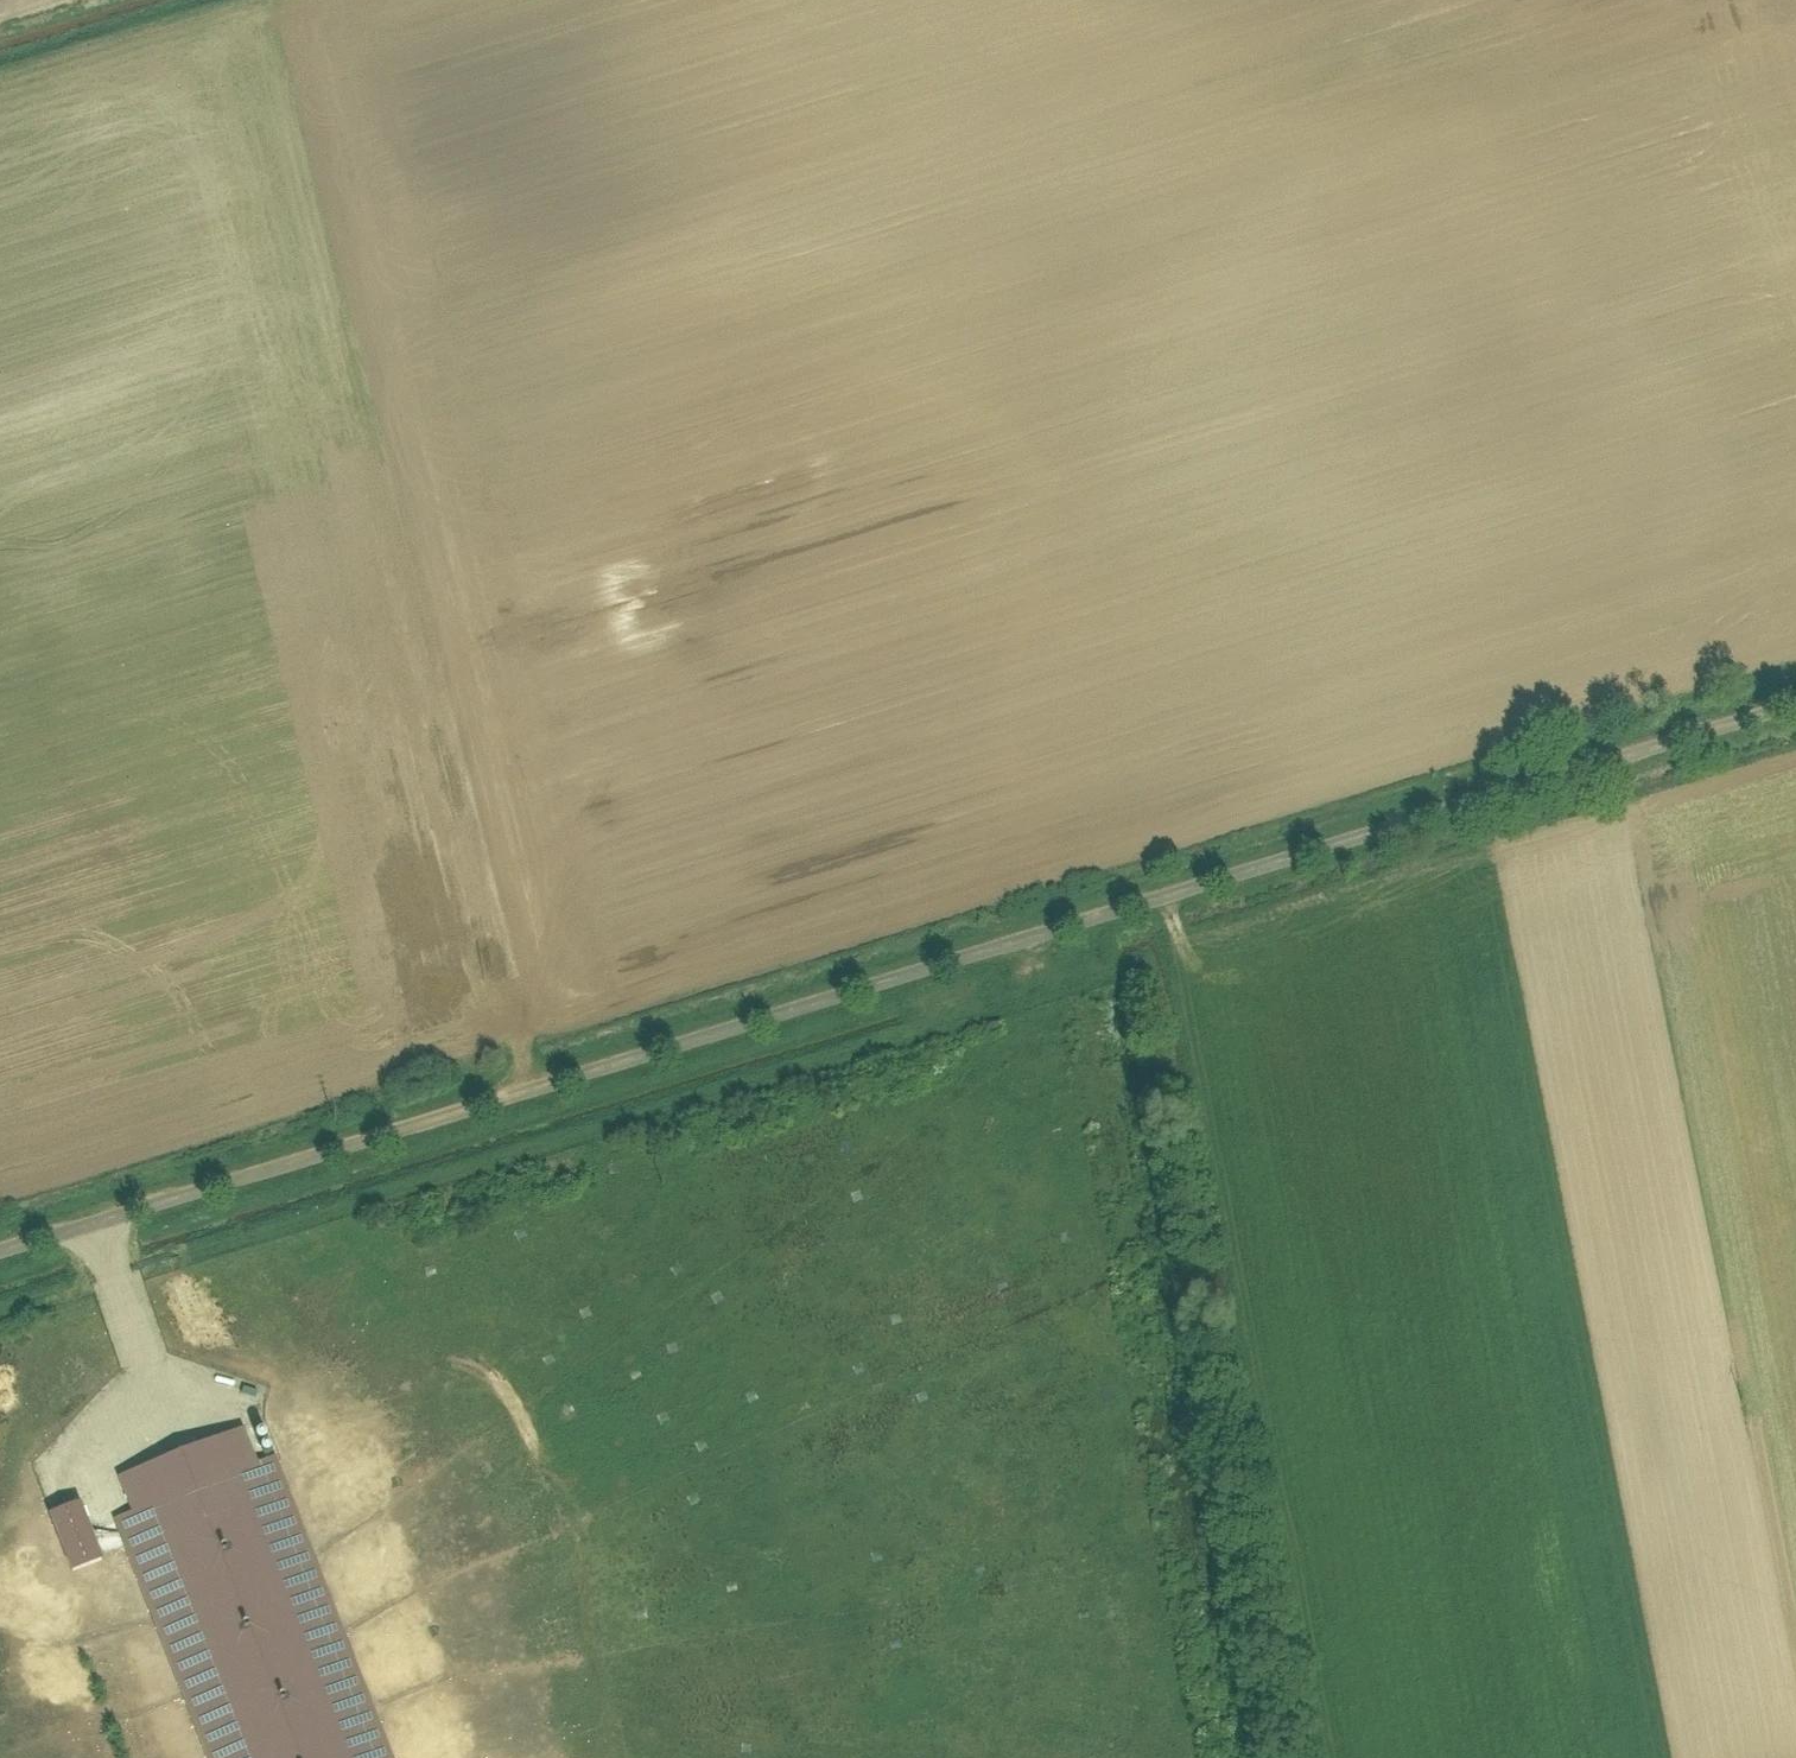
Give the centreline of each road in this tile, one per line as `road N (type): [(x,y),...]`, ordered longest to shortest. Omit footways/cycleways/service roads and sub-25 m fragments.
road 1 (unclassified): [(0,1253),(1795,708)]

